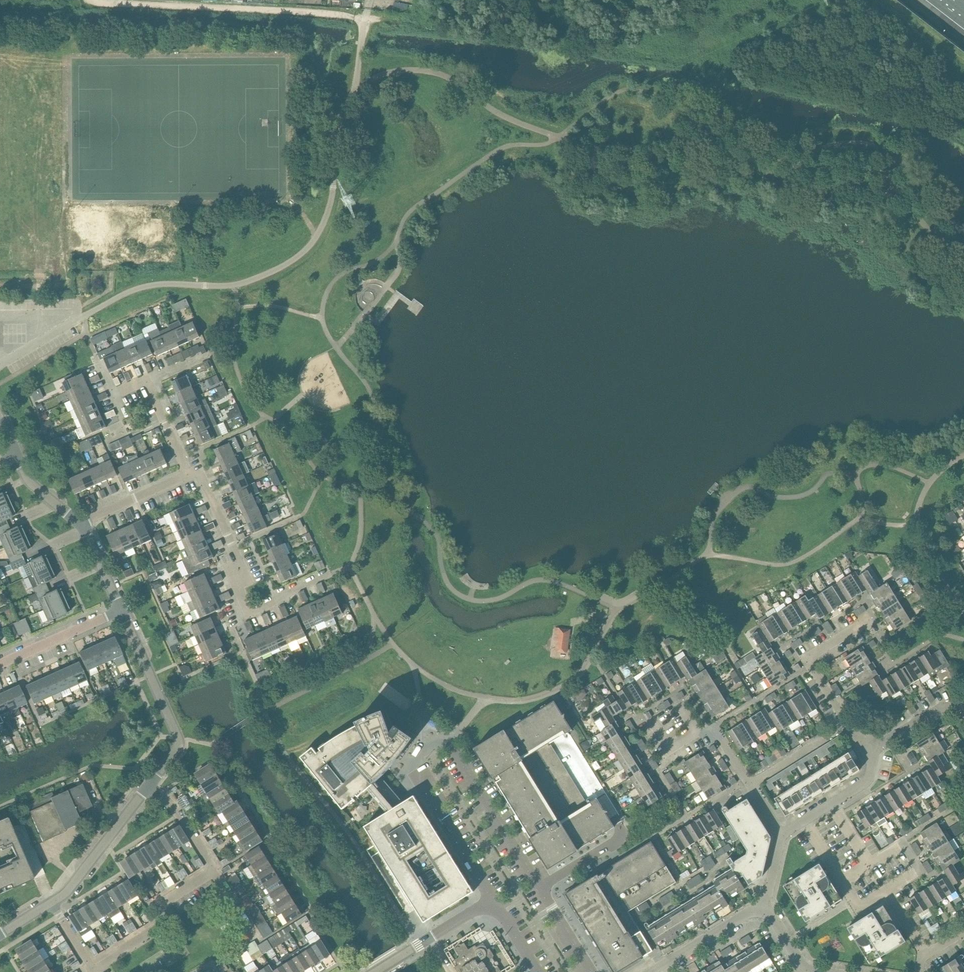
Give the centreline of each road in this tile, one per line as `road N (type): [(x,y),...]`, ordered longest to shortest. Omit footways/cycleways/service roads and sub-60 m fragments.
road 1 (residential): [(0,365),(134,290),(235,285),(304,252),(325,221),(339,119),(357,89)]
road 2 (residential): [(494,899),(416,770),(429,743),(452,746),(540,888)]
road 3 (track): [(365,18),(0,1)]
road 4 (residential): [(322,577),(250,614),(229,539),(201,475),(189,475)]
road 5 (unclassified): [(120,610),(178,738),(149,784)]
road 6 (residential): [(867,749),(808,667),(869,623)]
road 7 (residential): [(91,969),(164,924),(167,901),(213,873)]
road 8 (unclassified): [(149,784),(53,903)]
road 9 (residential): [(782,835),(711,730),(700,735)]
road 10 (residential): [(0,664),(120,610)]
road 11 (residential): [(764,911),(748,912),(652,971)]

